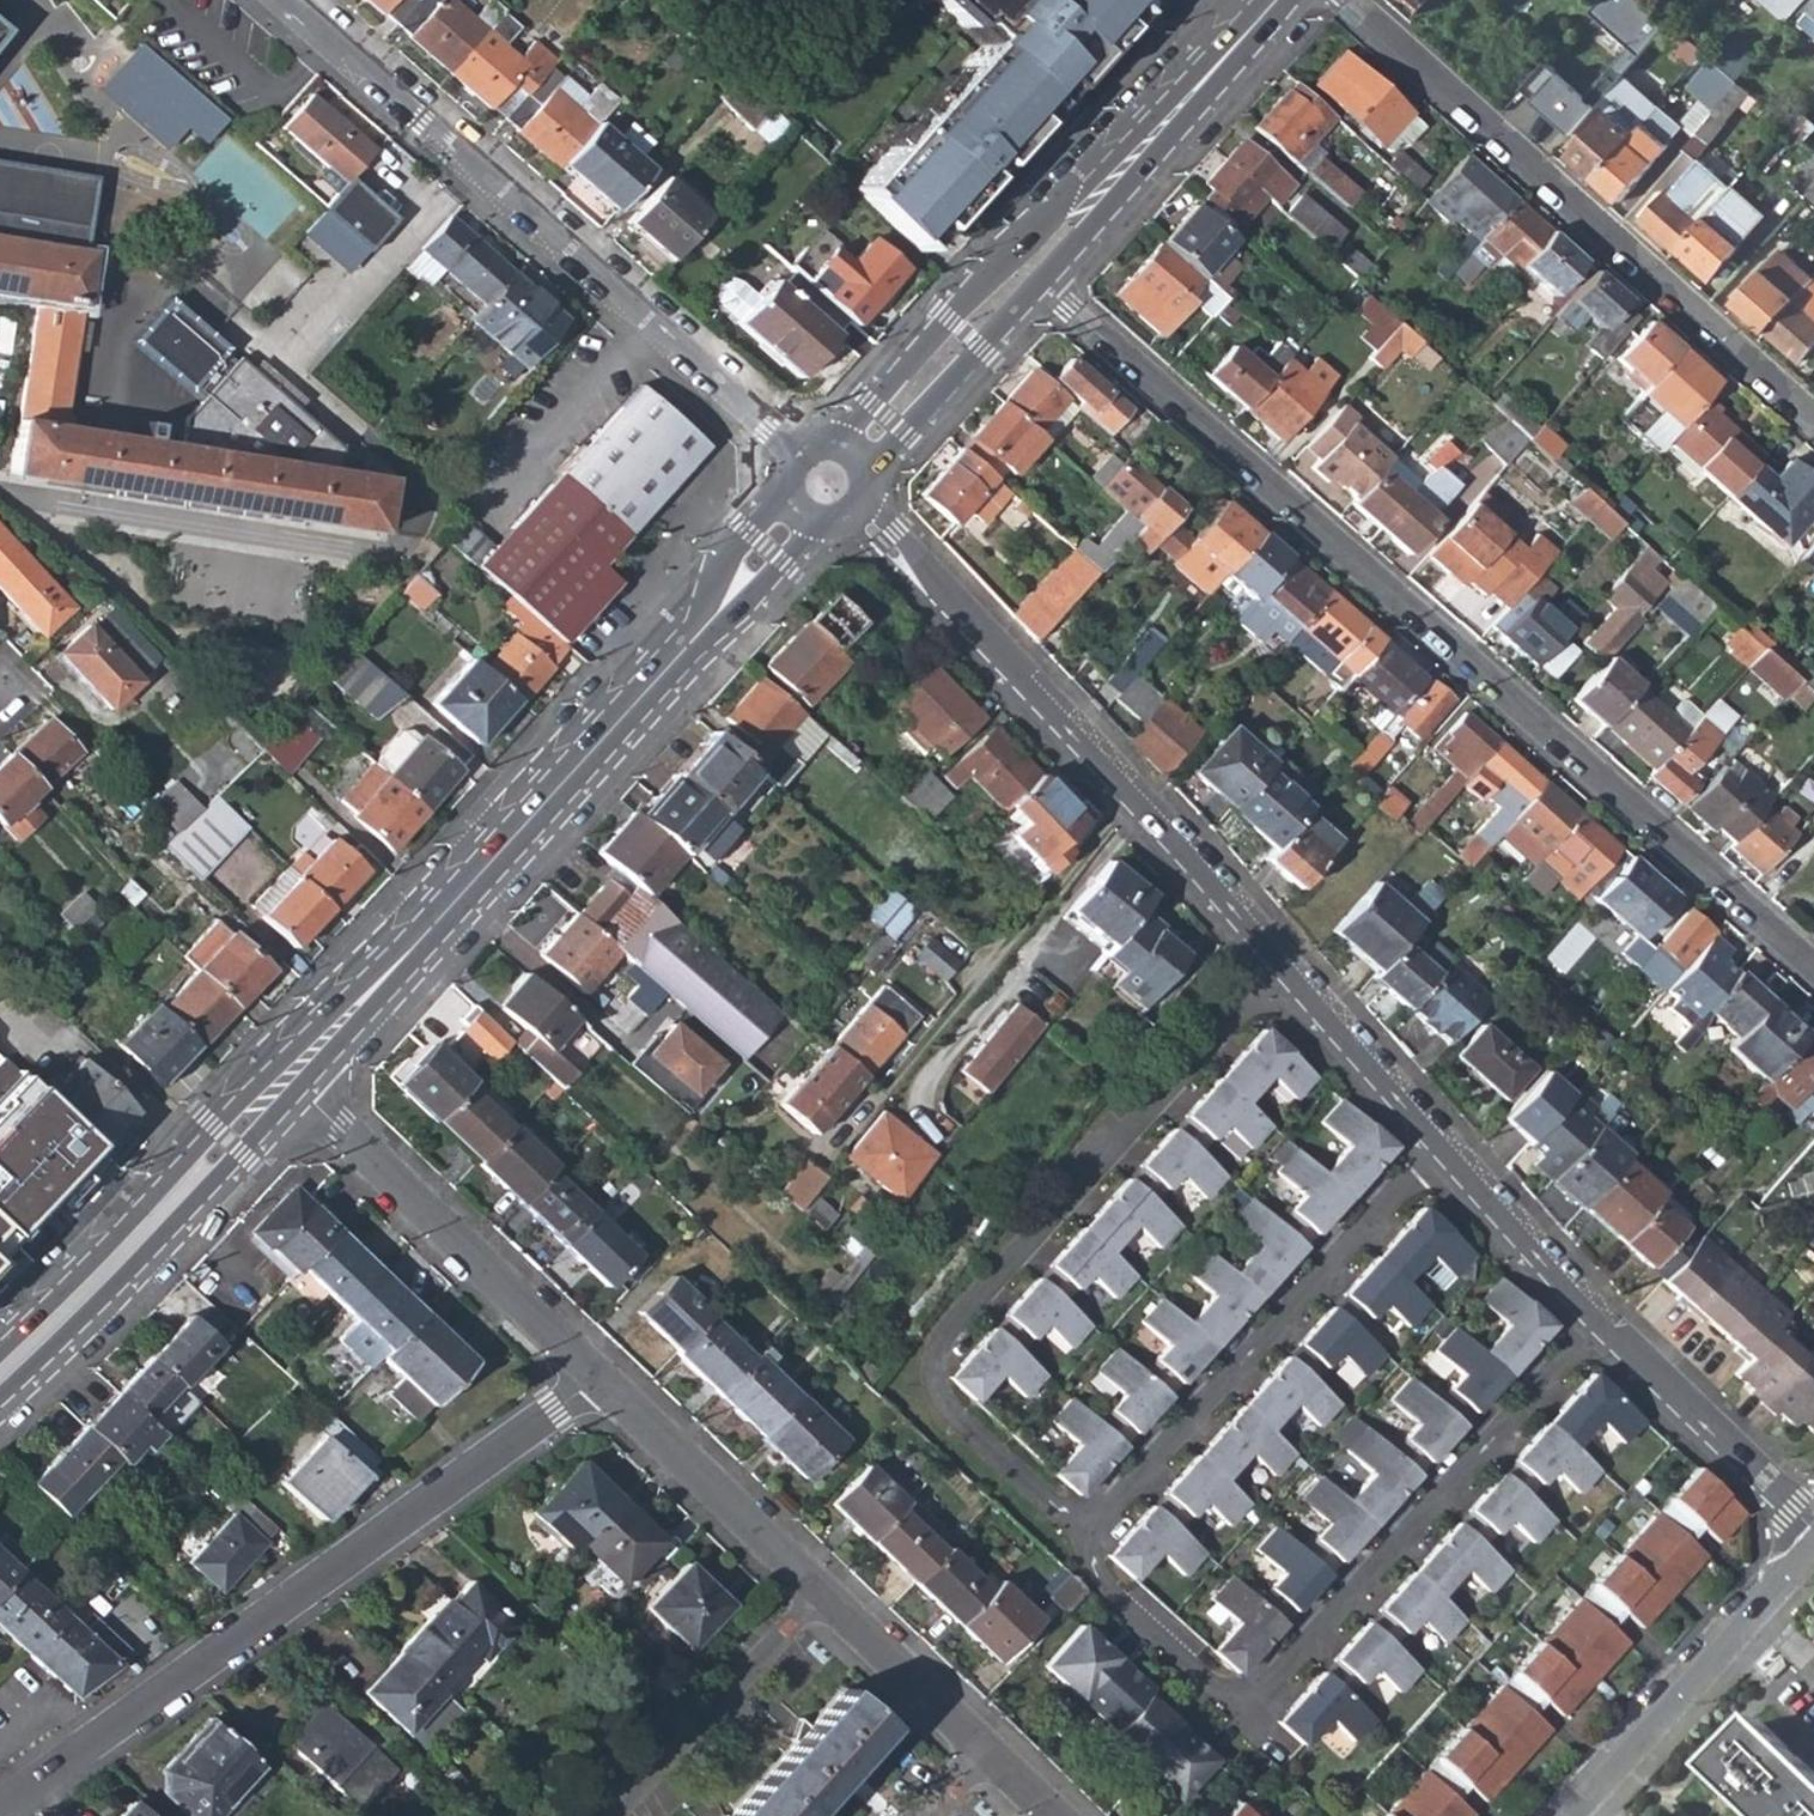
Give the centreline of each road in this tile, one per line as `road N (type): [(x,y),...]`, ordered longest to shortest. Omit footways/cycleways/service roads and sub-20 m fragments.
road 1 (residential): [(1813,969),(1068,307),(1029,264)]
road 2 (secondary): [(289,1076),(802,512)]
road 3 (residential): [(1277,979),(943,1337),(934,1368),(940,1408),(1086,1542)]
road 4 (residential): [(1595,1334),(1240,1713),(1103,1591),(1086,1542)]
road 5 (residential): [(0,1805),(600,1383)]
road 6 (residential): [(794,461),(287,0)]
road 7 (residential): [(1277,979),(1080,742),(857,511)]
road 8 (residential): [(1055,1815),(600,1383)]
road 9 (residential): [(1348,0),(1813,421)]
road 10 (residential): [(1435,1158),(1086,1542)]
road 11 (residential): [(600,1383),(289,1076)]
road 12 (secondary): [(0,1376),(289,1076)]
road 13 (secondary): [(1029,264),(1276,0)]
road 14 (residential): [(1813,1532),(1595,1334)]
road 15 (secondary): [(857,453),(1029,264)]
road 16 (residential): [(1591,1799),(1759,1613)]
road 17 (residential): [(1435,1158),(1277,979)]
road 18 (residential): [(1595,1334),(1435,1158)]

